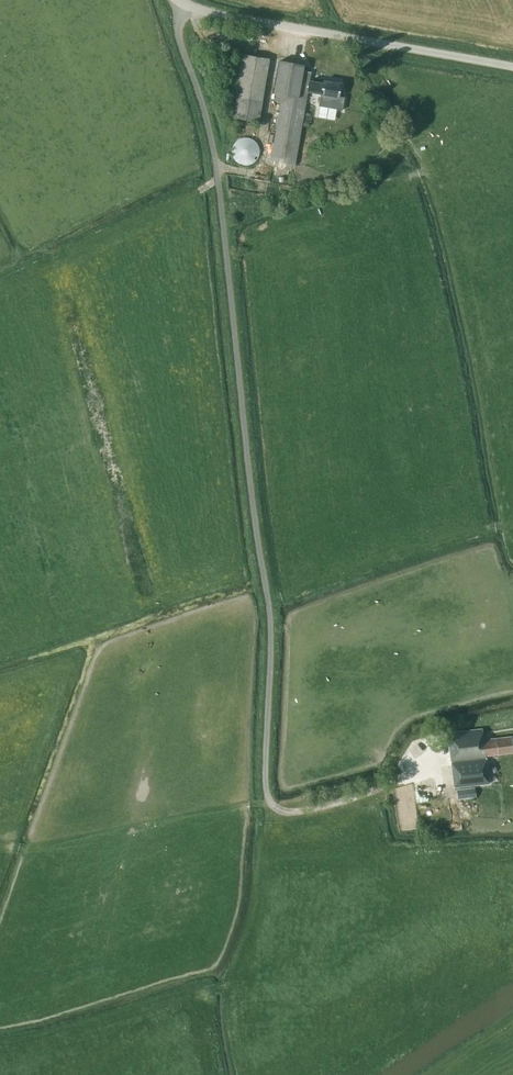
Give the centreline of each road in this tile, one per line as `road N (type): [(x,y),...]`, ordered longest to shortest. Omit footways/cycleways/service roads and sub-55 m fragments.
road 1 (unclassified): [(174,0),(195,11),(512,67)]

